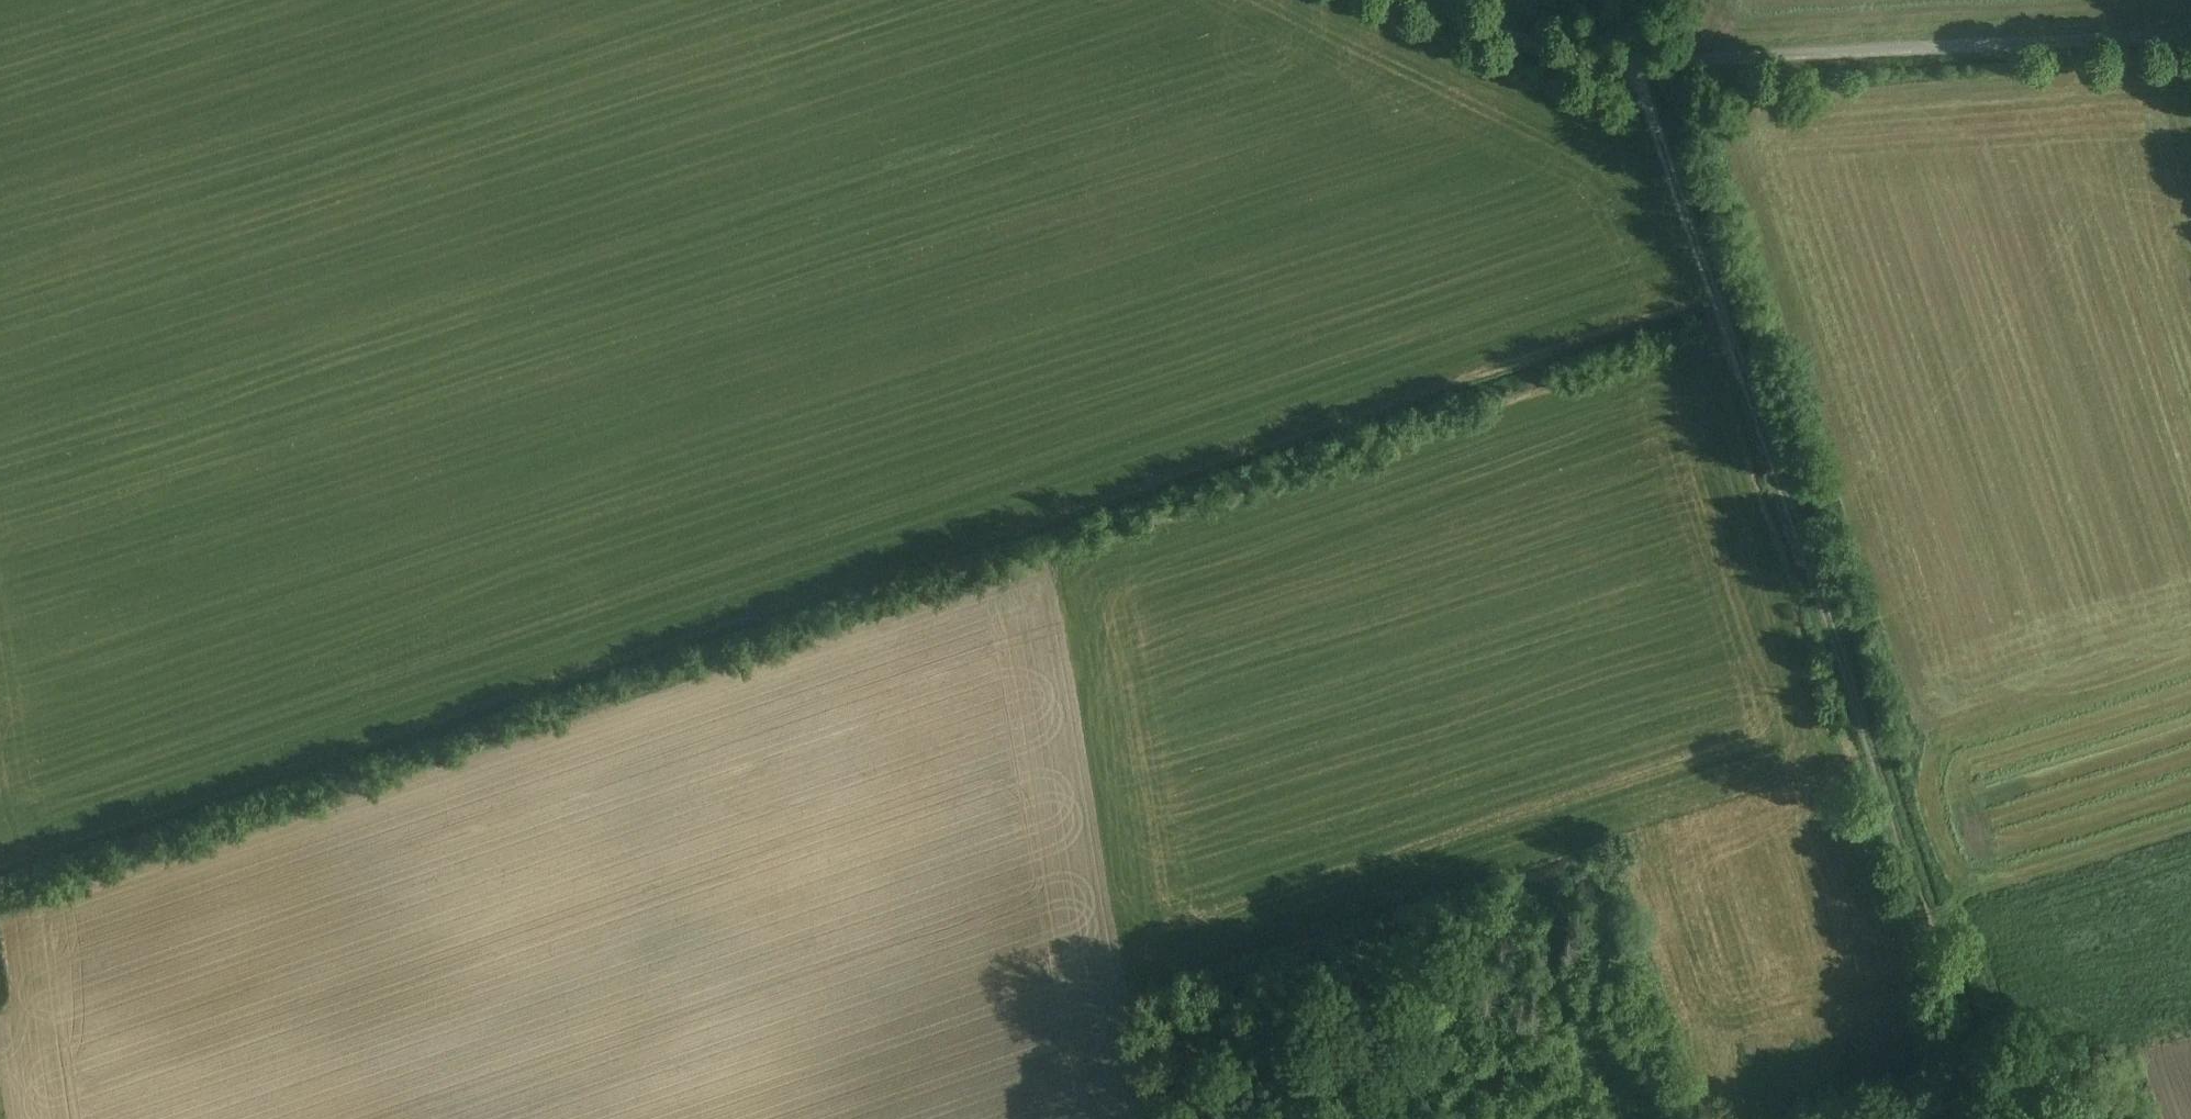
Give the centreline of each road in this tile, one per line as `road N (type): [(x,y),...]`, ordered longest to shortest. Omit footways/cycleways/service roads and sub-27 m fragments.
road 1 (track): [(1628,72),(1638,124),(1700,272),(1964,1074),(1953,1097),(1889,1118)]
road 2 (unclassified): [(2190,39),(1628,72),(1525,44),(1437,0)]

